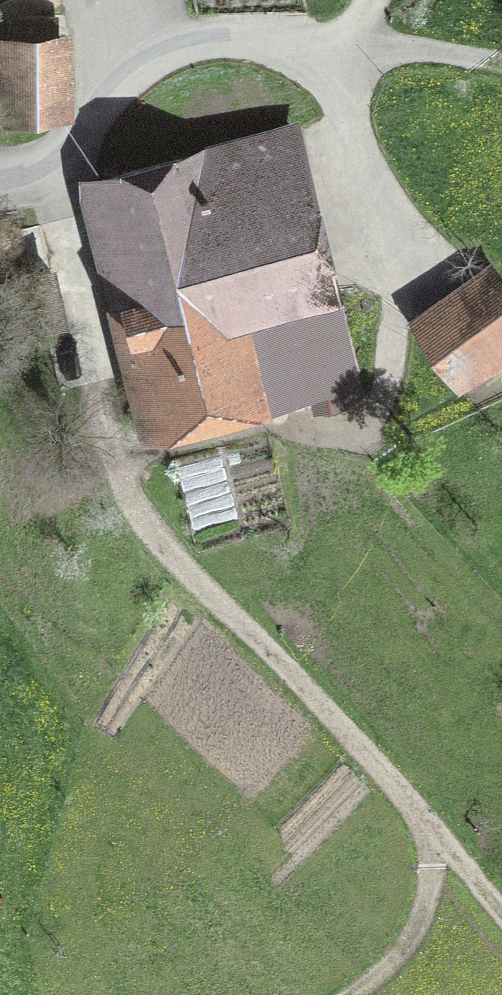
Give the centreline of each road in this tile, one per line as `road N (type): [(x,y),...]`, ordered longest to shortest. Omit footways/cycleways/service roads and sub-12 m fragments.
road 1 (track): [(501,911),(397,780),(154,533),(126,489),(104,431),(53,207),(22,163),(0,162)]
road 2 (track): [(501,64),(338,45),(188,41),(146,54),(119,74),(74,136),(22,163)]
road 3 (track): [(376,994),(411,959),(434,904),(446,835)]

